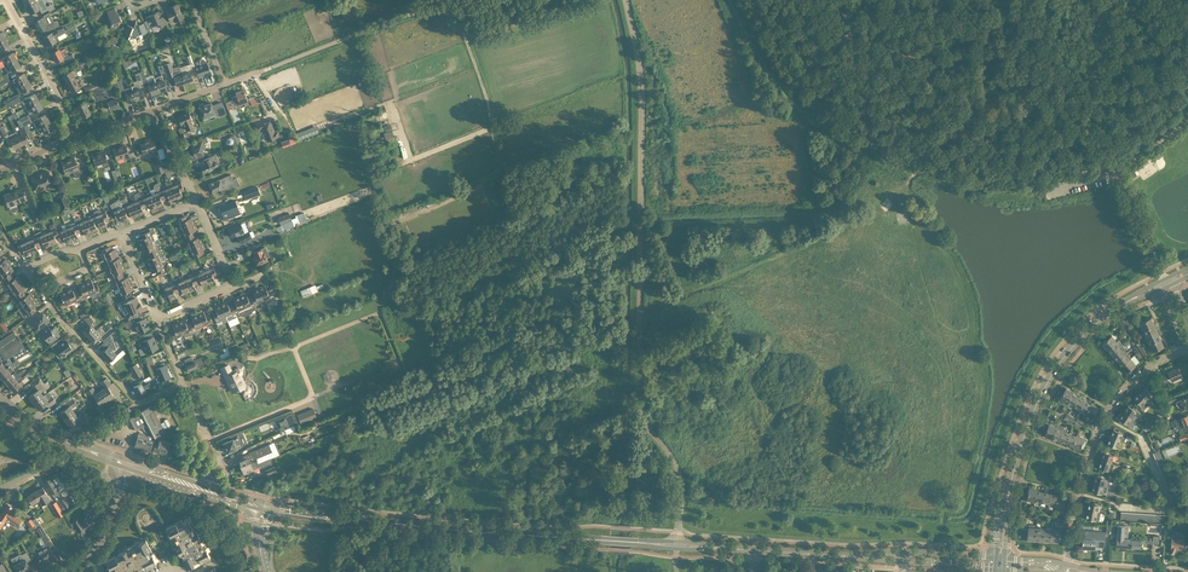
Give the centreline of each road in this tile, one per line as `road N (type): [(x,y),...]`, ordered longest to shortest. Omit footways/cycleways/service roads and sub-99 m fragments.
road 1 (unclassified): [(678,542),(679,474),(642,415),(642,91),(626,0)]
road 2 (tertiary): [(647,543),(451,531),(264,506)]
road 3 (unclassified): [(1068,565),(1079,492),(1105,419),(1143,370),(1187,348)]
road 4 (secondary): [(1004,507),(1024,434),(1052,372),(1086,331),(1132,299)]
road 5 (track): [(520,169),(498,142),(487,85),(455,16),(410,11)]
road 6 (unclassified): [(226,82),(405,14),(414,0)]
road 7 (unclassified): [(70,139),(65,113),(6,0)]
road 8 (tertiary): [(264,506),(129,466)]
road 9 (residential): [(0,487),(58,463),(87,497),(116,505)]
road 10 (unclassified): [(1165,280),(1117,168)]

